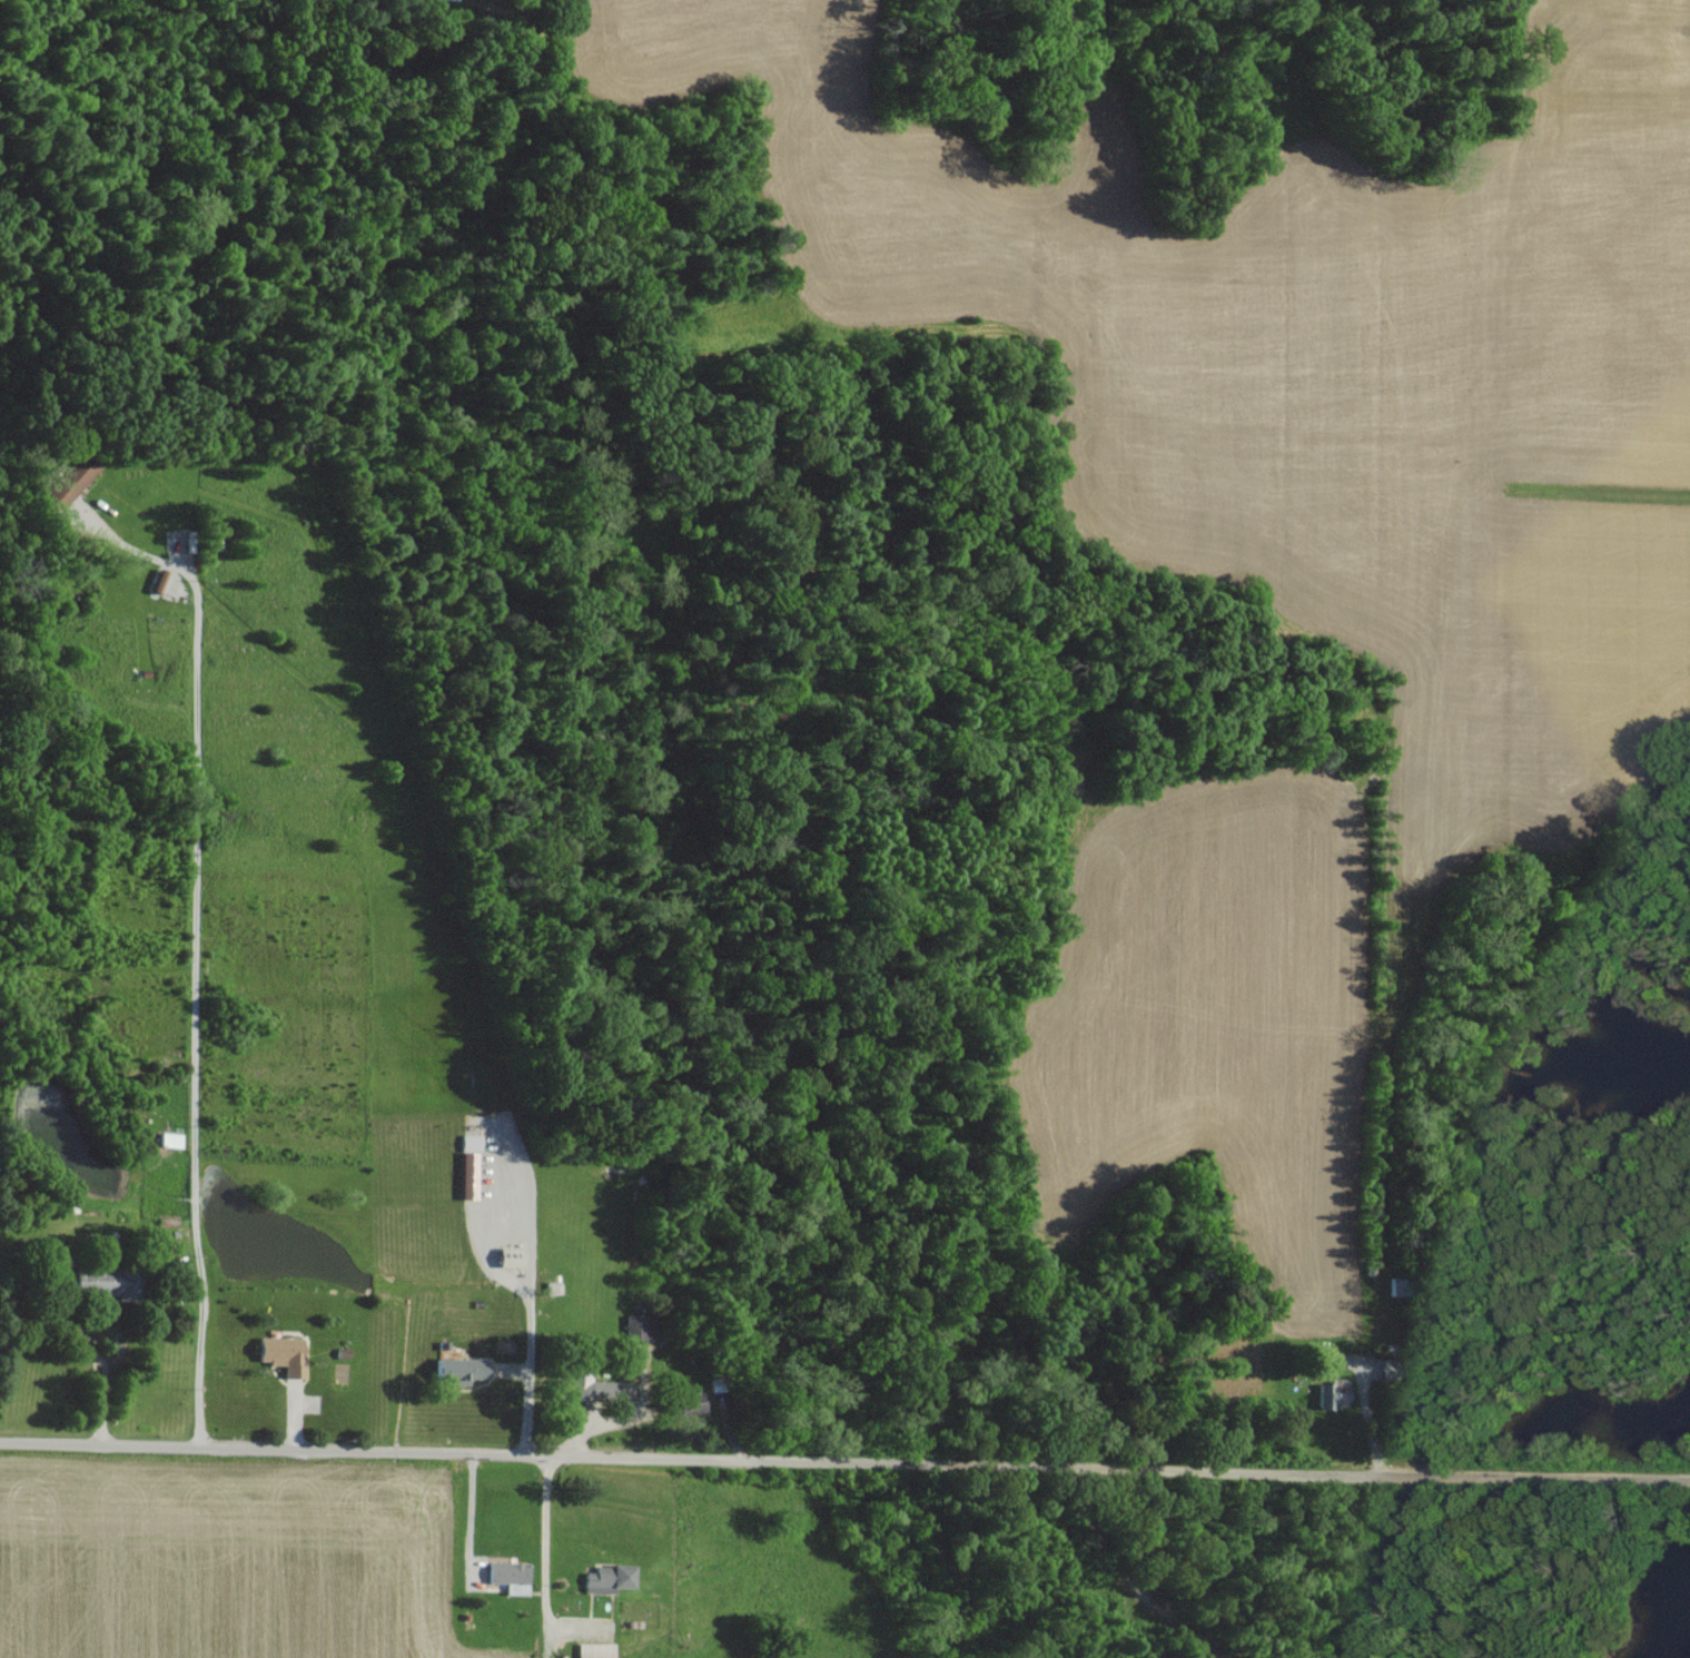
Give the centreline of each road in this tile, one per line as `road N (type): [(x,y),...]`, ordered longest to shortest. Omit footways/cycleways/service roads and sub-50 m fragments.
road 1 (residential): [(1689,1485),(1376,1486),(946,1464),(712,1477),(435,1452),(0,1442)]
road 2 (residential): [(200,1444),(202,1292),(190,1047),(201,593),(195,569),(135,546),(82,504)]
road 3 (track): [(546,1461),(545,1632),(590,1632)]

